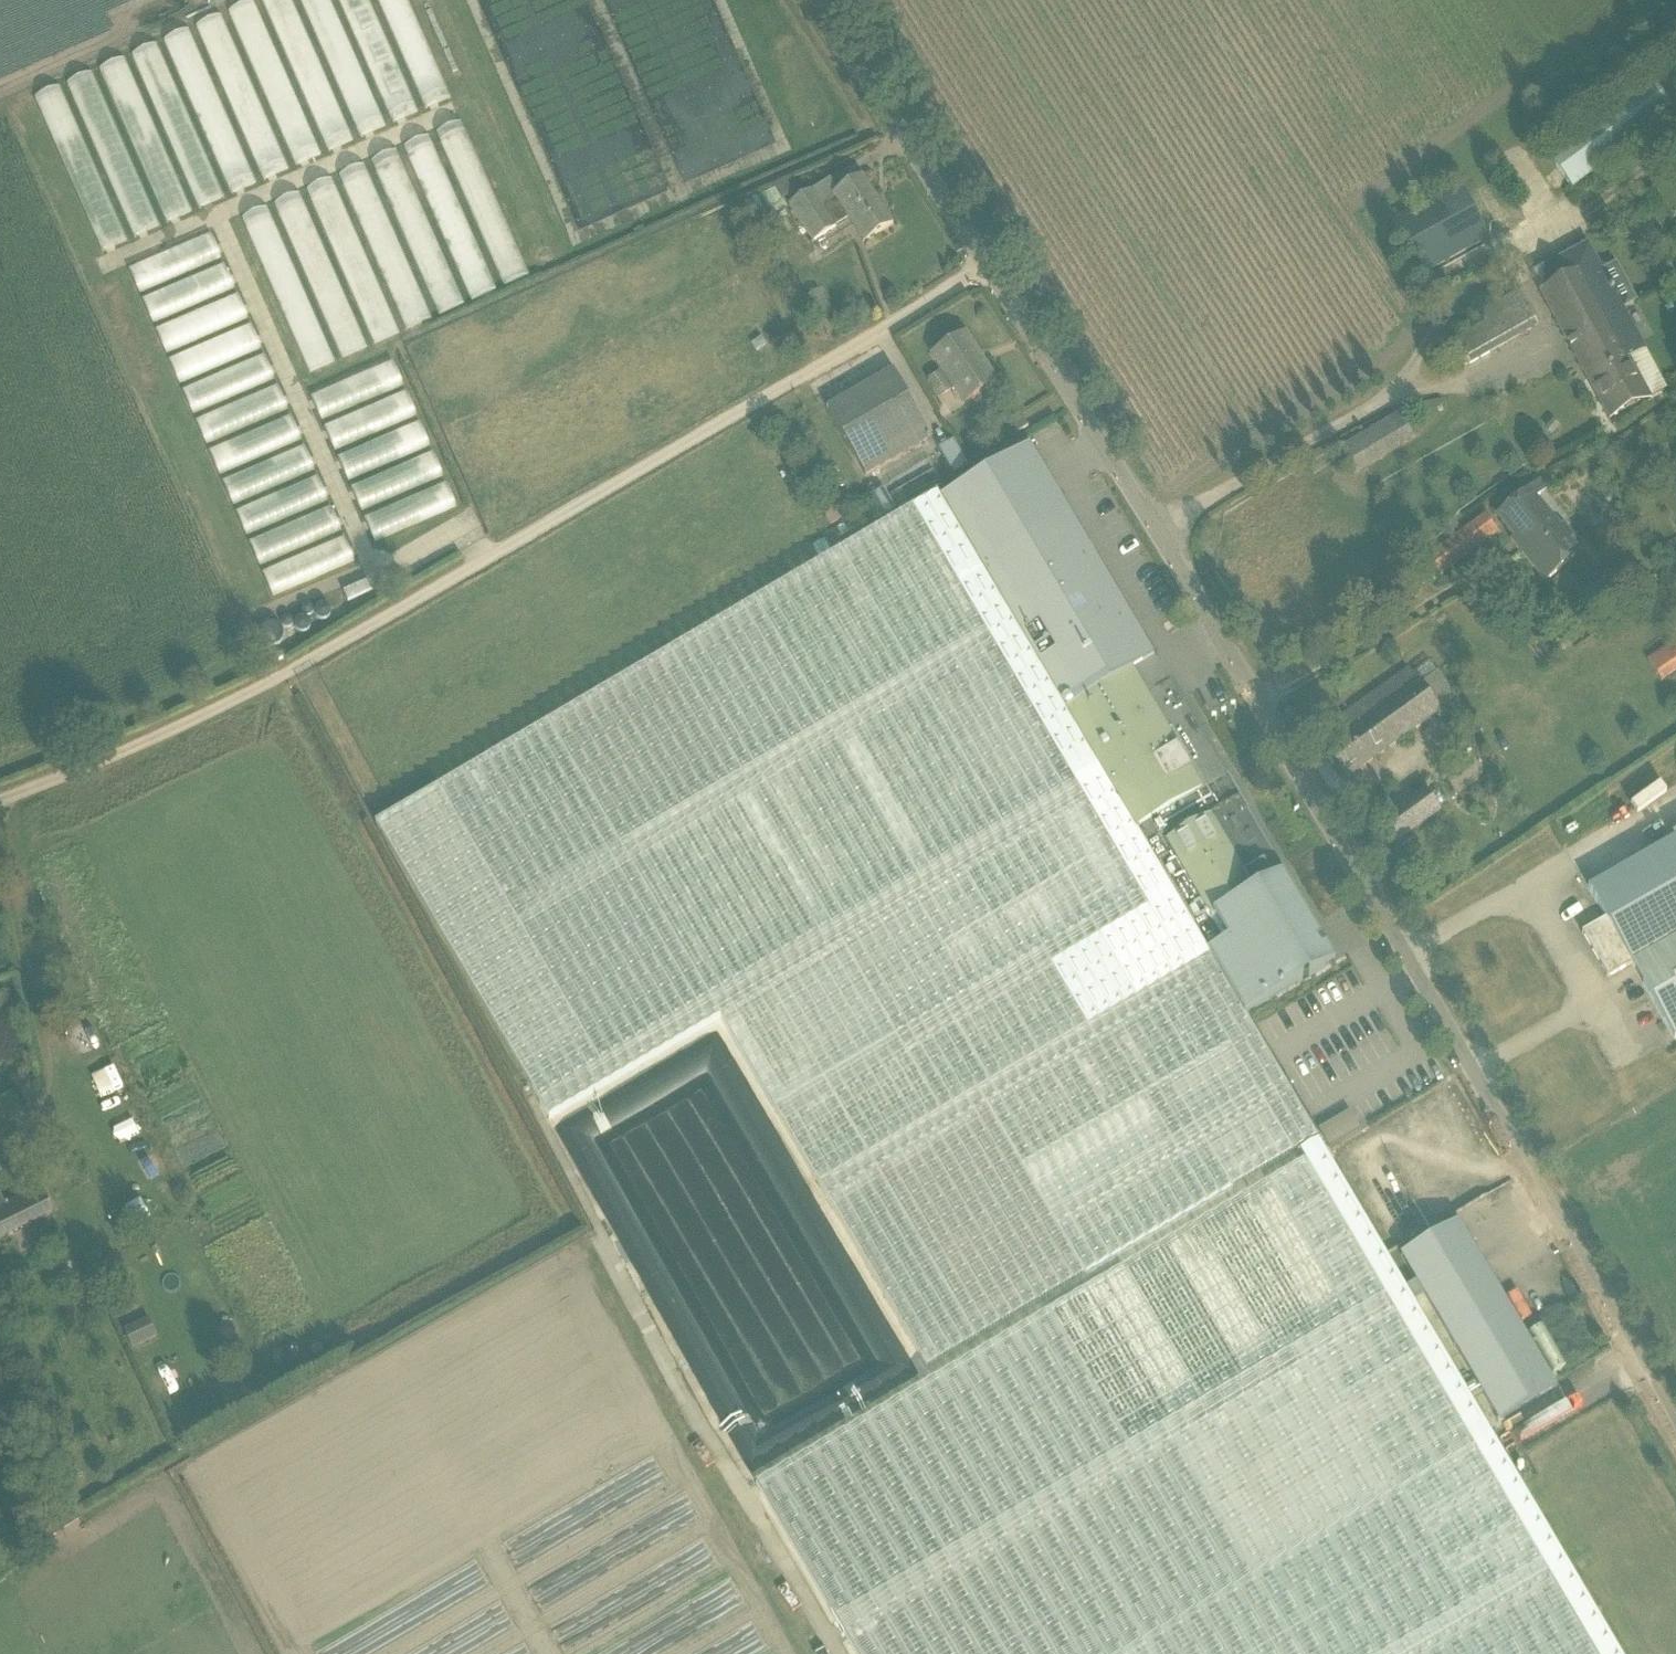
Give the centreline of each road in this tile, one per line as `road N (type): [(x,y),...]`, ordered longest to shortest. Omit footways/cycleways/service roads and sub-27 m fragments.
road 1 (unclassified): [(1675,1433),(1161,521),(816,0)]
road 2 (track): [(0,801),(294,670),(987,267)]

